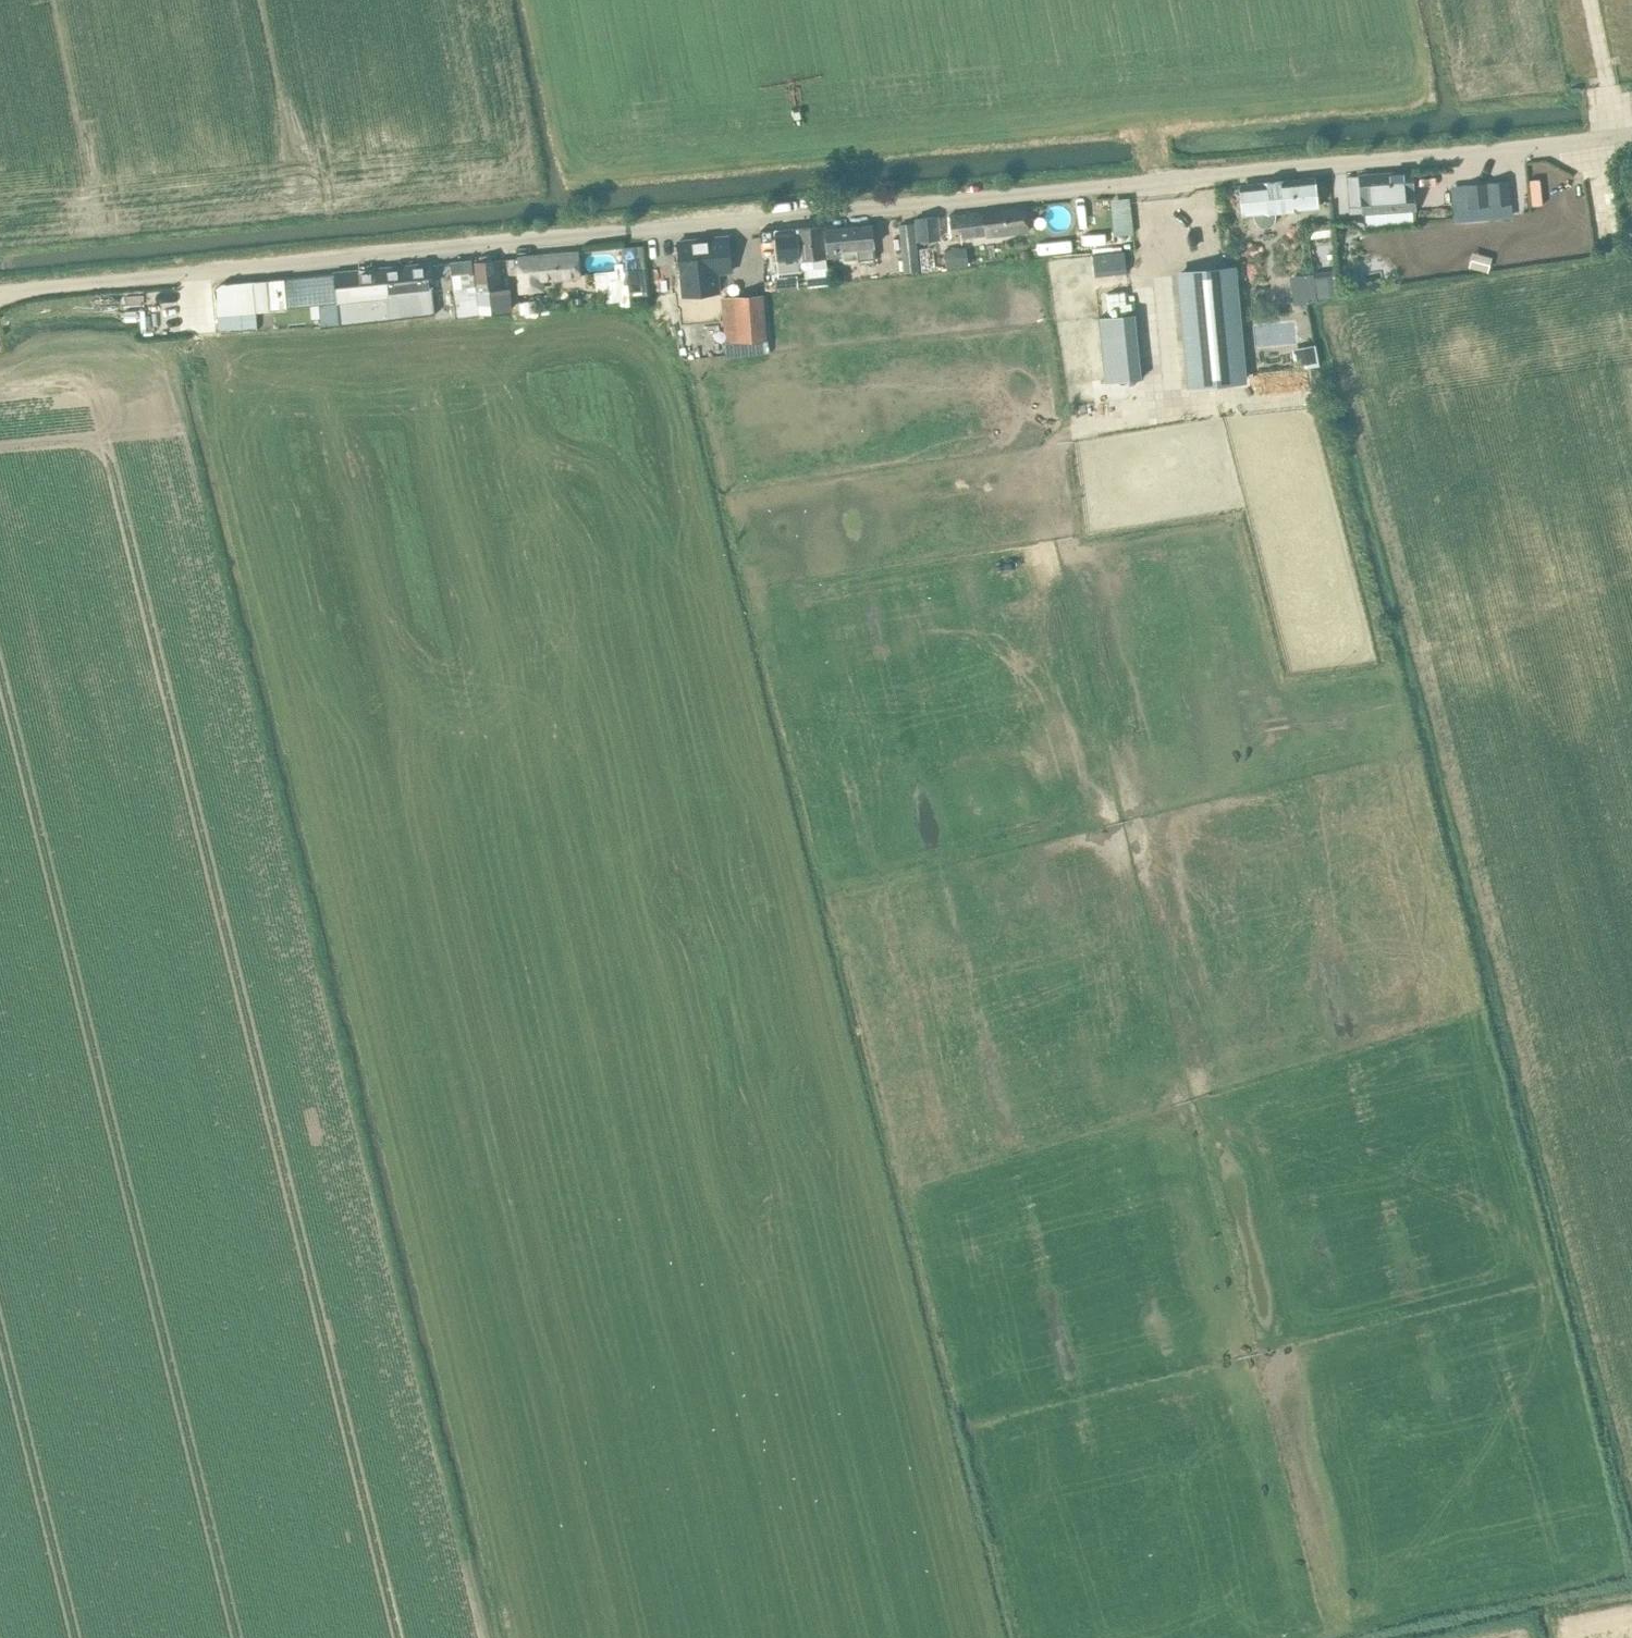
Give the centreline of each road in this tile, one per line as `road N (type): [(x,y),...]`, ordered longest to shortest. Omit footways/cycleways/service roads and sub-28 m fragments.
road 1 (unclassified): [(0,295),(1631,133)]

